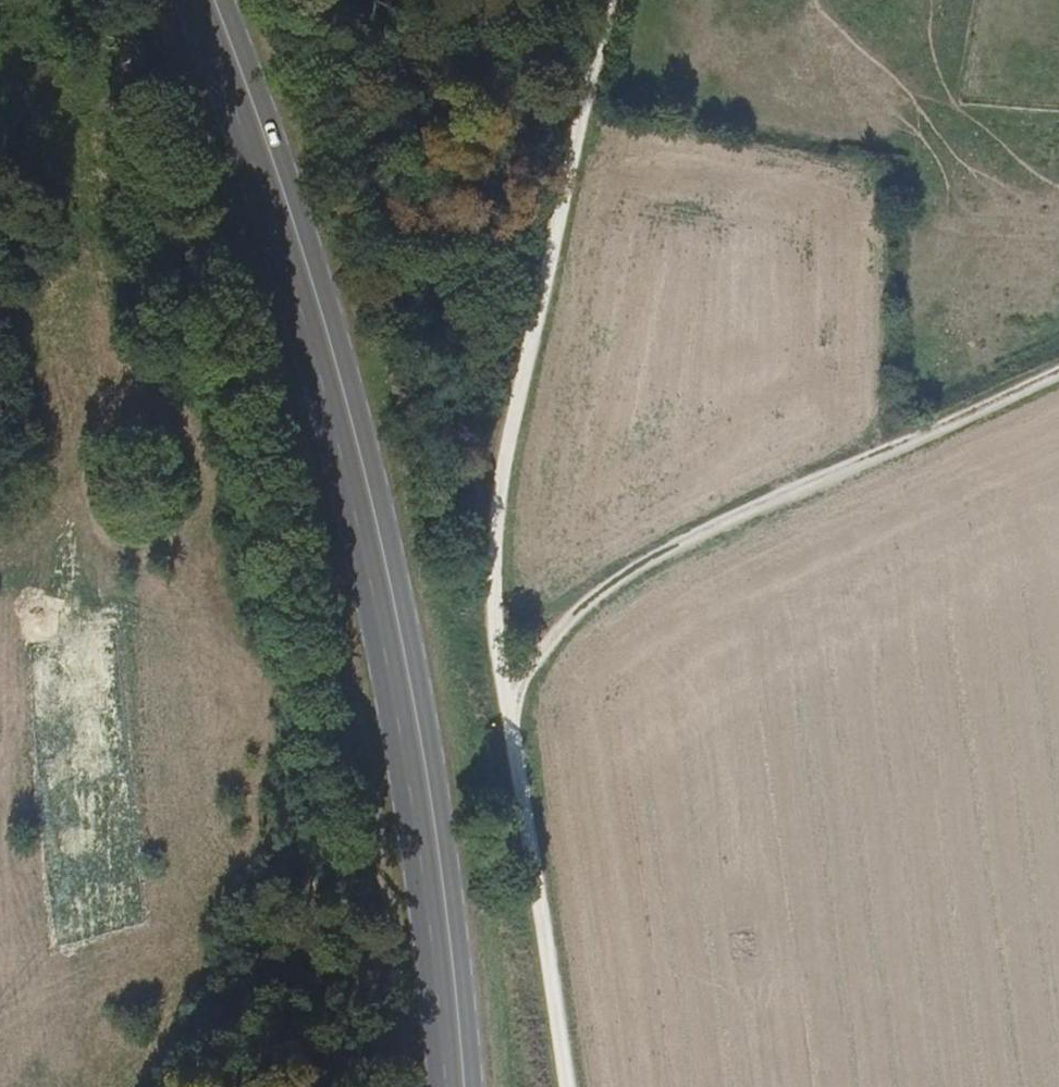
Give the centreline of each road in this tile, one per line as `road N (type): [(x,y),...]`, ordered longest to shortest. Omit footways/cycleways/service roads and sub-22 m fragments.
road 1 (primary): [(209,0),(328,352),(384,580),(424,785),(458,1086)]
road 2 (track): [(597,0),(485,471),(477,567),(557,1086)]
road 3 (track): [(492,691),(516,682),(599,596),(681,546),(1058,378)]

